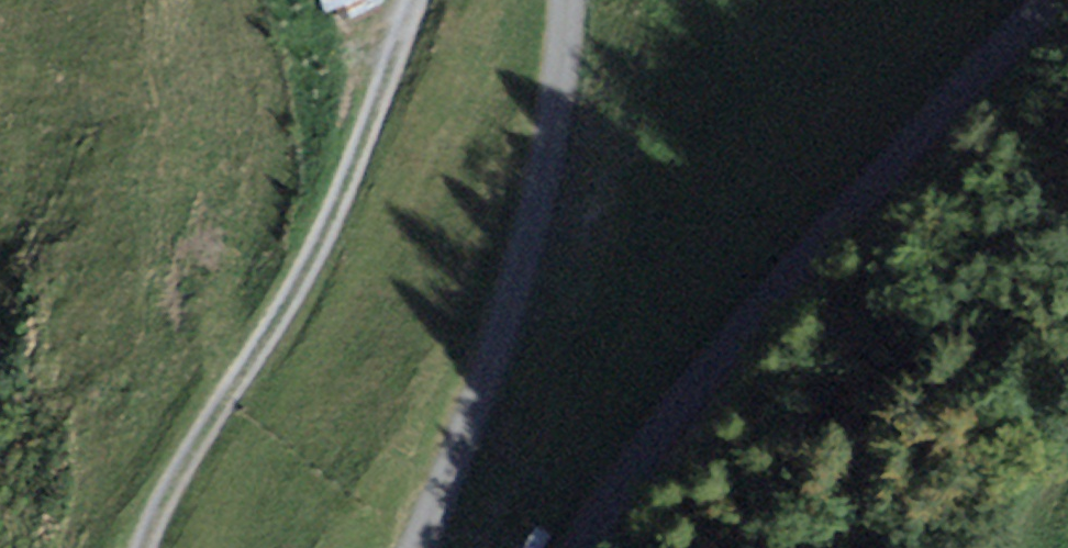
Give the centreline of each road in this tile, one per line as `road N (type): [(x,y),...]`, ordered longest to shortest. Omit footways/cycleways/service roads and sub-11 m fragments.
road 1 (unclassified): [(592,547),(688,412),(899,161),(1061,0)]
road 2 (track): [(150,547),(201,441),(298,296),(348,191),(418,0)]
road 3 (unclassified): [(566,0),(556,147),(509,316),(422,547)]

